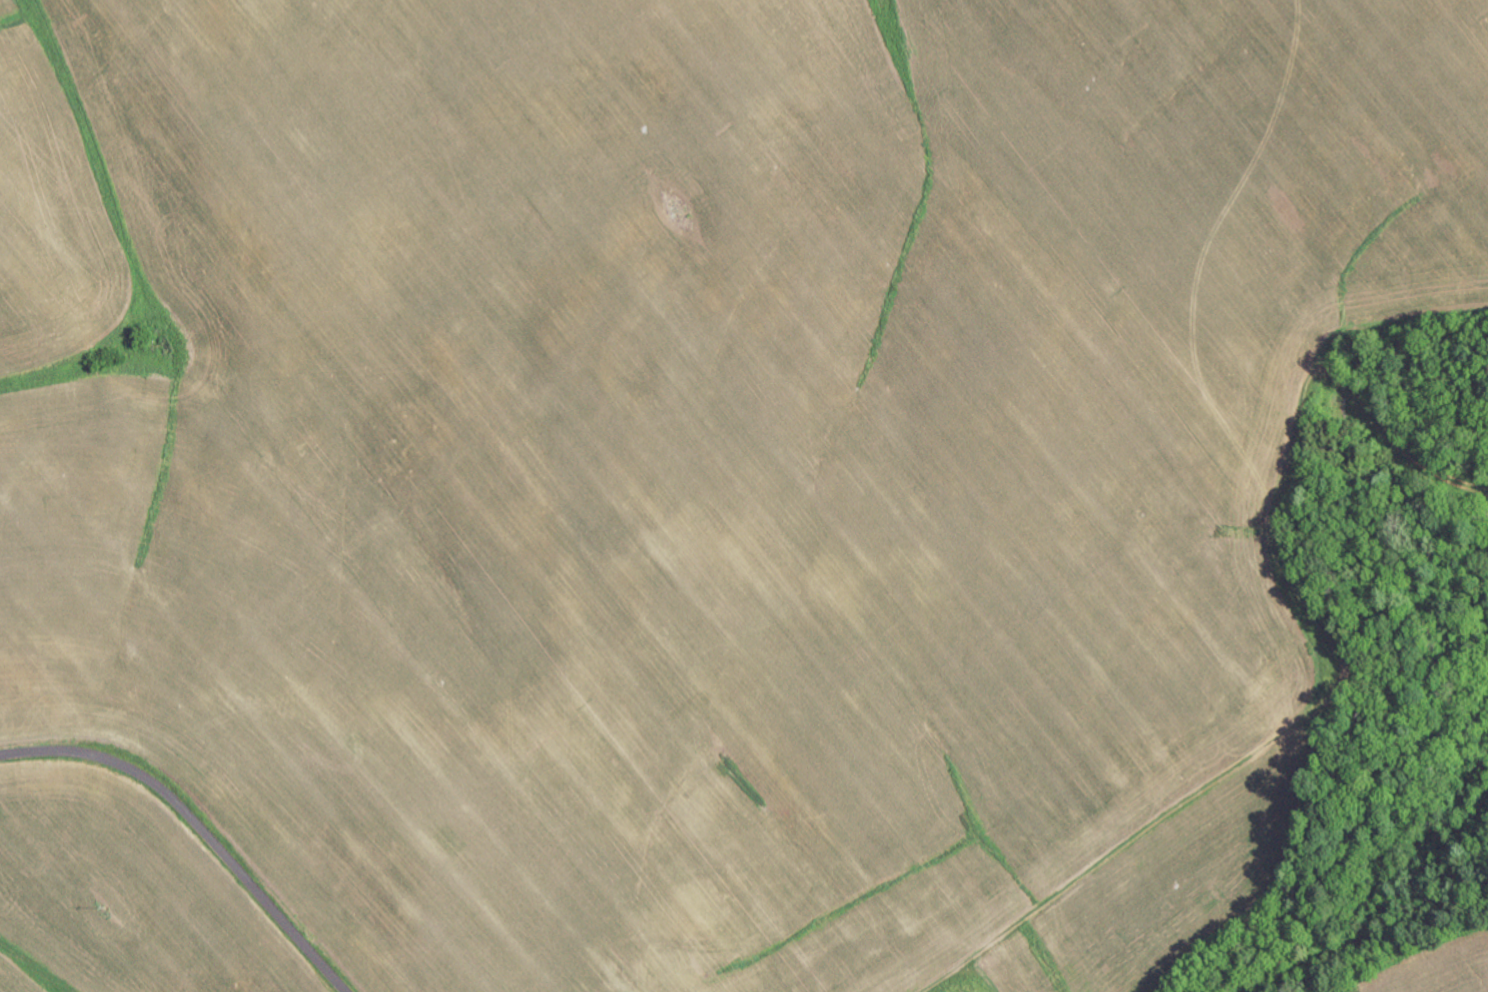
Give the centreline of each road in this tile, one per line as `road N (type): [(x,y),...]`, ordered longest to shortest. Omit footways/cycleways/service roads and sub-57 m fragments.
road 1 (residential): [(0,758),(81,756),(141,778),(191,821),(343,991)]

